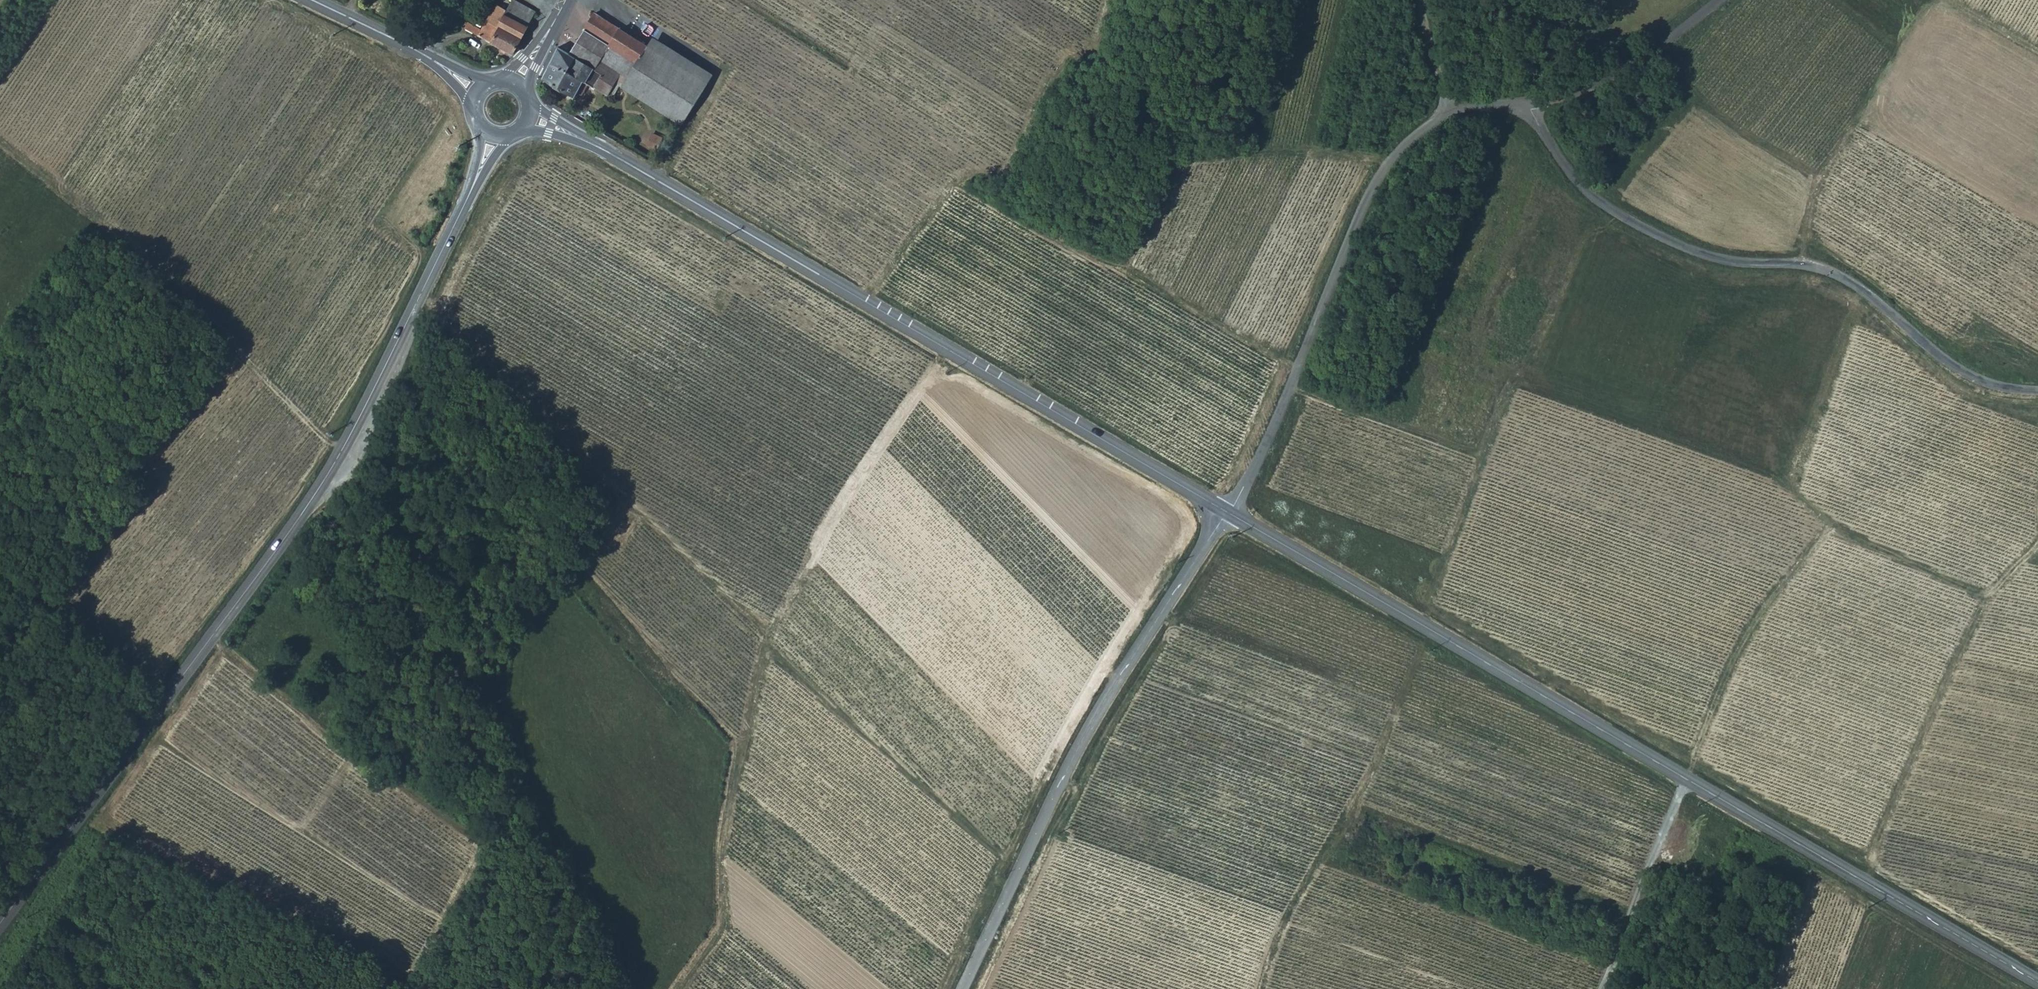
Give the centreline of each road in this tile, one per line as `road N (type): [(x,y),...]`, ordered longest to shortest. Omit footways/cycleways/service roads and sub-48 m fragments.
road 1 (track): [(0,141),(166,281),(338,459),(645,988)]
road 2 (secondary): [(1228,513),(2037,983)]
road 3 (secondary): [(479,174),(338,459),(0,928)]
road 4 (secondary): [(571,130),(1228,513)]
road 5 (track): [(1605,988),(1750,634),(1829,528),(1993,388)]
road 6 (unclassified): [(1531,105),(1574,179),(1644,230),(1709,258),(1825,273),(1862,292),(1971,379),(2037,393)]
road 7 (unclassified): [(1531,105),(1451,112),(1390,163),(1265,449),(1228,513)]
road 8 (tertiary): [(965,988),(1103,701),(1228,513)]
road 9 (unclassified): [(1722,0),(1643,61),(1582,92),(1531,105)]
road 10 (secondary): [(313,0),(446,64)]

